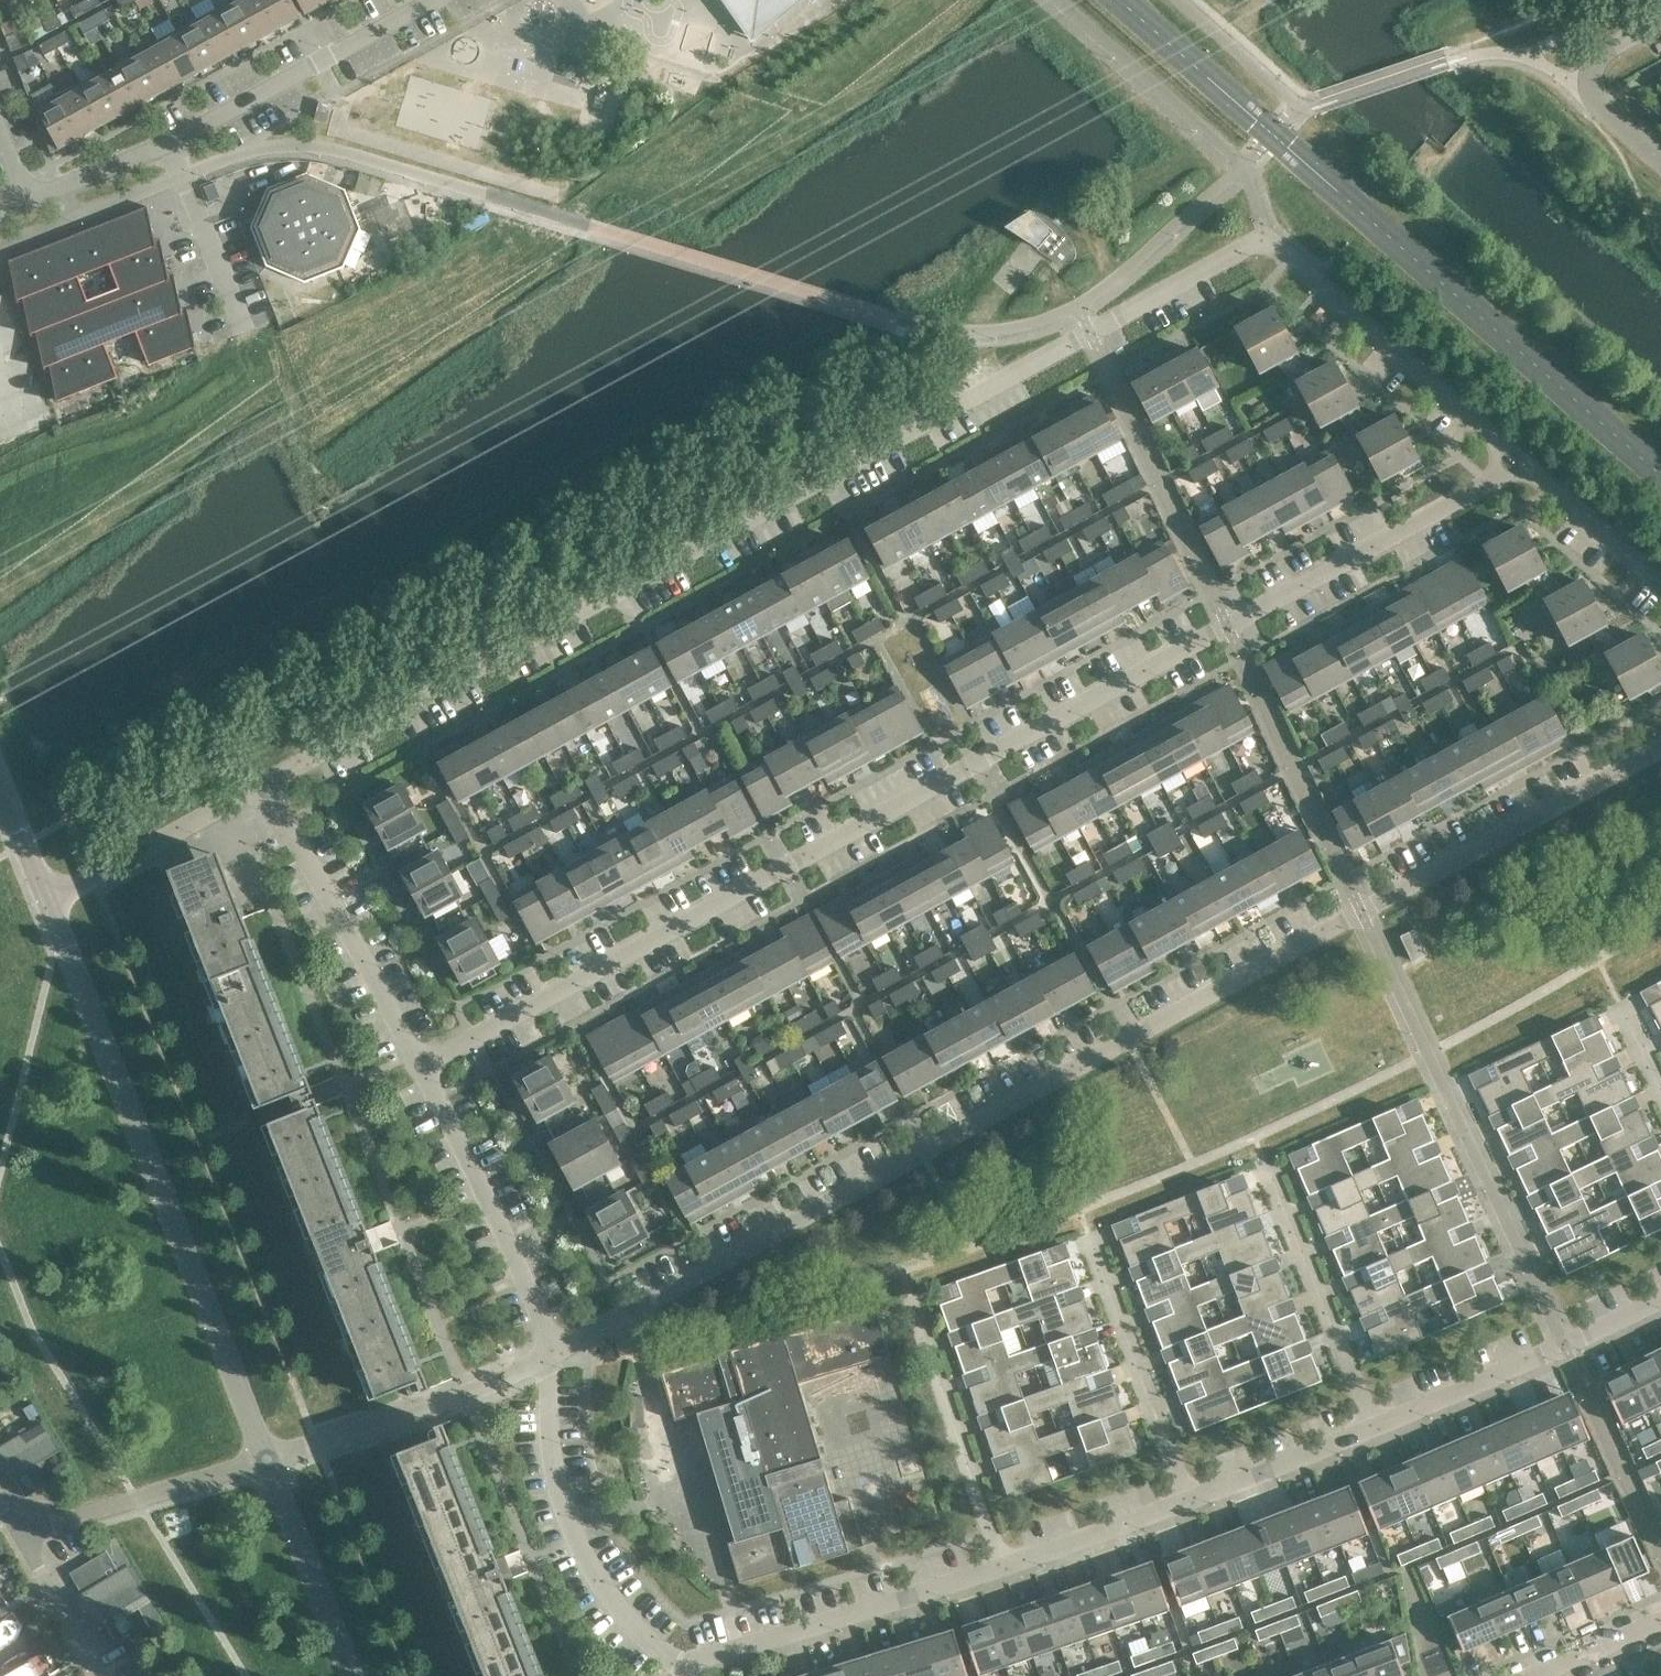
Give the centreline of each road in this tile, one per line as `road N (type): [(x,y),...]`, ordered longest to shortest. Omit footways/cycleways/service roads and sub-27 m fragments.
road 1 (residential): [(553,1356),(1660,747)]
road 2 (residential): [(416,1061),(1472,492),(1512,462)]
road 3 (residential): [(284,797),(993,394)]
road 4 (unclassified): [(271,1468),(45,902)]
road 5 (unclassified): [(683,1666),(615,1602),(574,1534),(552,1463),(553,1356)]
road 6 (residential): [(683,1666),(1004,1574)]
road 7 (unclassified): [(1512,462),(1265,238)]
road 8 (unclassified): [(553,1356),(416,1061)]
road 9 (residential): [(1373,1432),(1566,1353),(1660,1303)]
road 10 (residential): [(993,394),(1265,238)]
road 11 (residential): [(1373,1432),(1248,1145)]
road 12 (residential): [(1181,1510),(1081,1214)]
road 13 (residential): [(1004,1574),(905,1279)]
road 14 (residential): [(271,1468),(461,1401),(553,1356)]
road 15 (residential): [(167,146),(432,0)]
road 16 (unclassified): [(416,1061),(284,797)]
road 17 (unclassified): [(45,902),(284,797)]
road 18 (unclassified): [(357,1675),(271,1468)]
road 19 (residential): [(1181,1510),(1373,1432)]
road 20 (residential): [(1660,164),(1600,112),(1591,90),(1594,66),(1660,24)]
road 21 (unclassified): [(1660,588),(1562,497),(1512,462)]
road 22 (residential): [(238,321),(167,146)]
road 23 (residential): [(1004,1574),(1181,1510)]
road 24 (residential): [(24,1545),(102,1675)]
road 25 (residential): [(993,394),(985,373),(988,323),(1030,257)]
road 26 (residential): [(28,200),(167,146)]
road 27 (residential): [(142,1505),(271,1468)]
road 28 (unclassified): [(24,1545),(142,1505)]
road 29 (unclassified): [(45,902),(0,786)]

